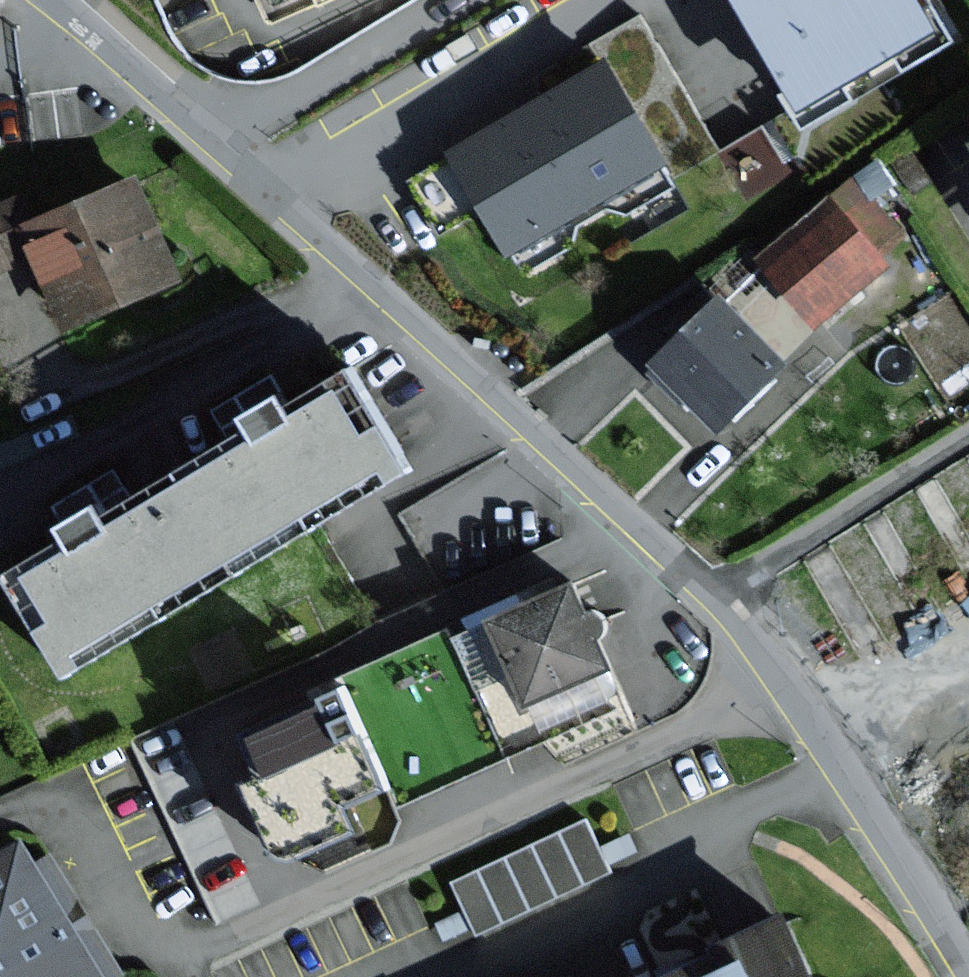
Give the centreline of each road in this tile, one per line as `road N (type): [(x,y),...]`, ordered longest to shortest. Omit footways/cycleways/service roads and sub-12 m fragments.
road 1 (residential): [(968,974),(884,832),(714,602),(221,147)]
road 2 (residential): [(221,147),(463,0)]
road 3 (residential): [(221,147),(58,0)]
road 4 (track): [(968,636),(811,729)]

